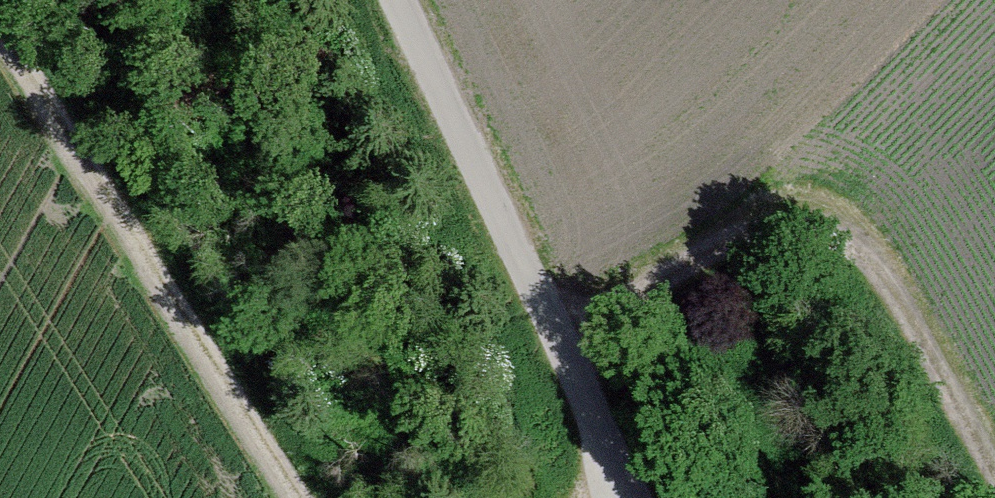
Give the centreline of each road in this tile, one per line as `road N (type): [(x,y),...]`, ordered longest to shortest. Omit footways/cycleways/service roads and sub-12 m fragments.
road 1 (track): [(559,350),(753,230),(804,234),(869,272),(994,483)]
road 2 (track): [(304,497),(0,37)]
road 3 (track): [(394,0),(629,497)]

